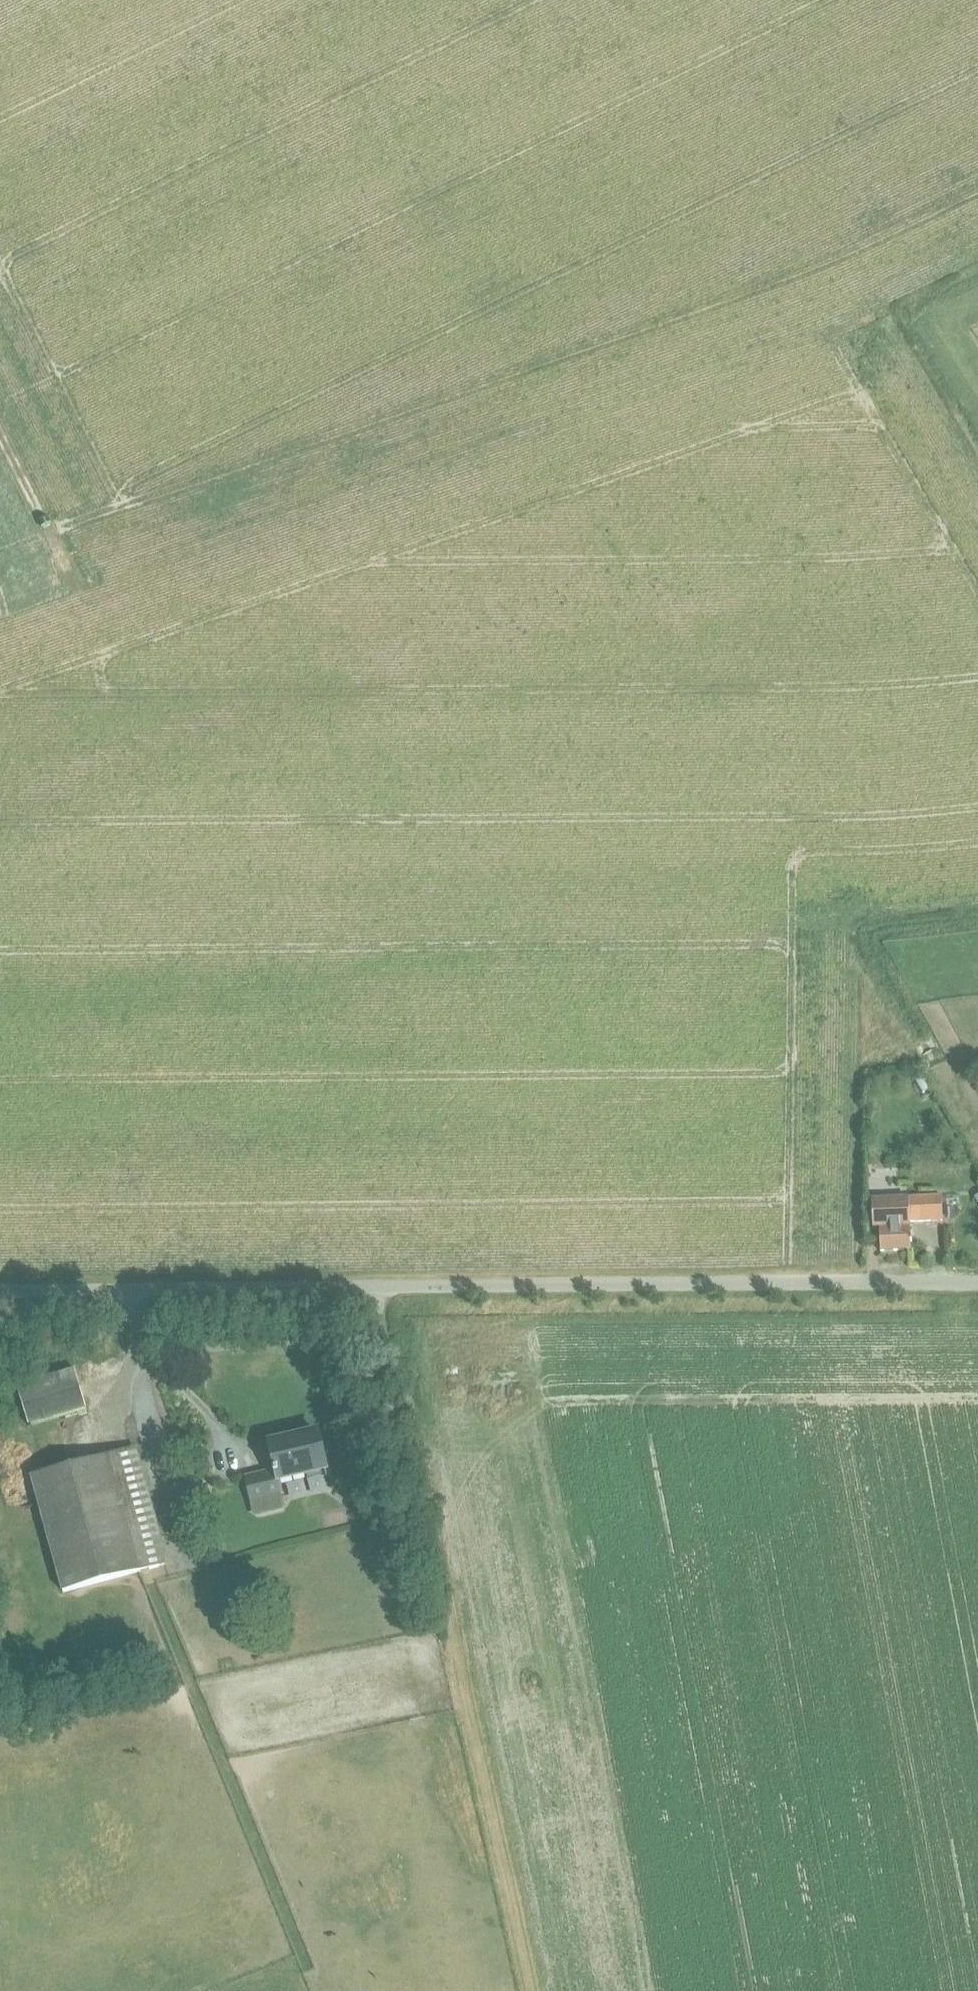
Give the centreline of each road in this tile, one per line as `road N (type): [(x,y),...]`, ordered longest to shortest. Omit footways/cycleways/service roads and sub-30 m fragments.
road 1 (unclassified): [(977,1281),(0,1291)]
road 2 (track): [(0,441),(72,583)]

